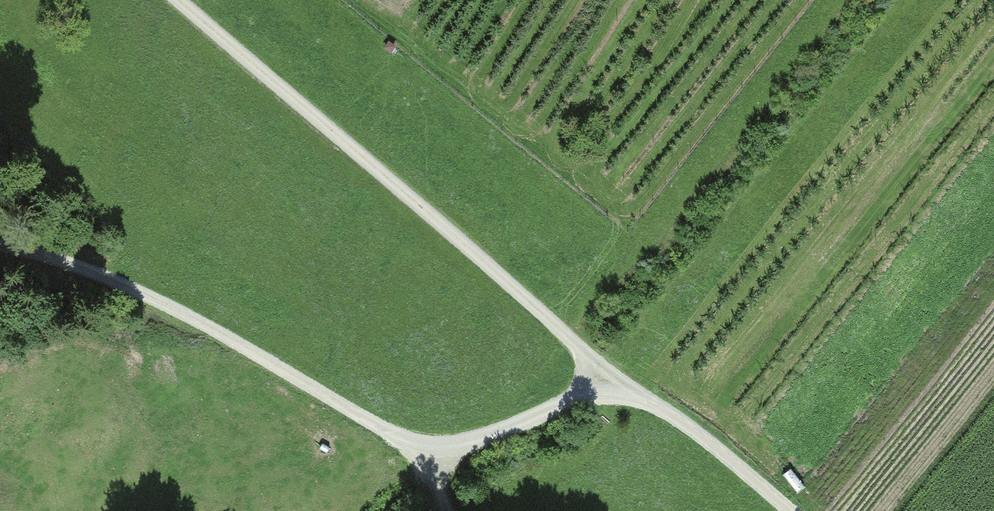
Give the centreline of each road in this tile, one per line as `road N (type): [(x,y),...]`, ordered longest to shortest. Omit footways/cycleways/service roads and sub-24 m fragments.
road 1 (track): [(610,384),(428,454),(68,263),(0,244)]
road 2 (track): [(193,0),(533,297),(610,384)]
road 3 (track): [(610,384),(664,409),(790,510)]

